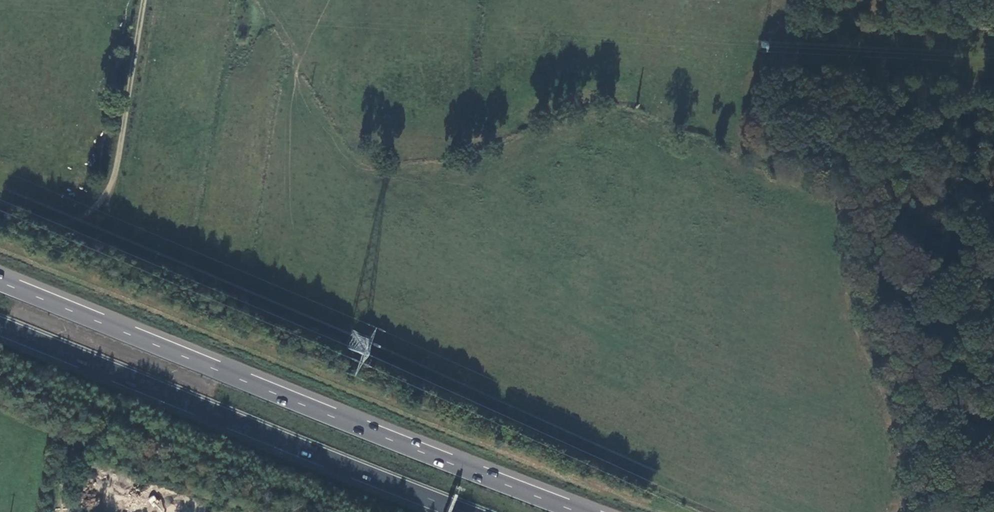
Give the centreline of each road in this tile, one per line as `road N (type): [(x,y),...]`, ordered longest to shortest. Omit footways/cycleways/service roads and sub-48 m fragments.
road 1 (trunk): [(580,511),(0,282)]
road 2 (trunk): [(0,326),(466,511)]
road 3 (track): [(0,204),(61,223),(105,198),(117,169),(145,0)]

